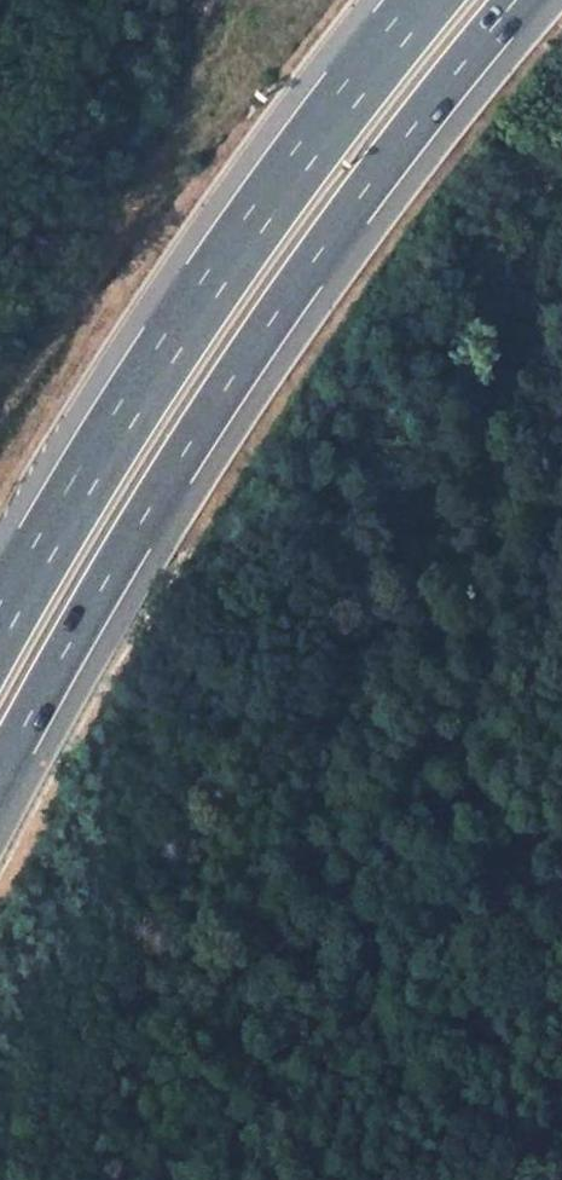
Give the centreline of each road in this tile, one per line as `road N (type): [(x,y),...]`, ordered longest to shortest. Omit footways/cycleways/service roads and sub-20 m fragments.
road 1 (motorway): [(0,796),(156,526),(337,262),(538,0)]
road 2 (motorway): [(444,0),(283,196),(82,483),(0,638)]
road 3 (track): [(282,610),(154,1179)]

